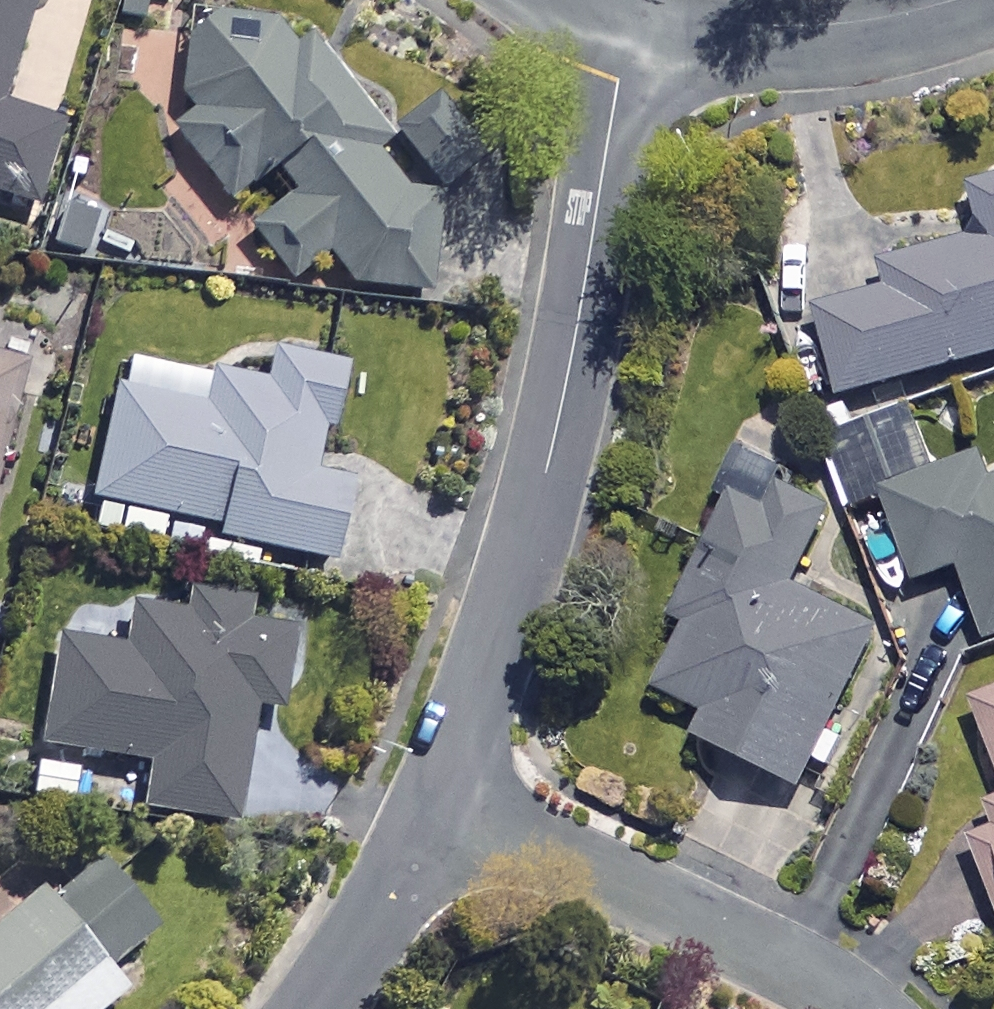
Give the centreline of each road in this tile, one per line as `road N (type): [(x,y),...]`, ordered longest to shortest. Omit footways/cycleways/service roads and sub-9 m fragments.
road 1 (residential): [(435,802),(504,625),(548,475),(631,8)]
road 2 (residential): [(435,802),(866,1008)]
road 3 (residential): [(631,8),(807,27),(960,0)]
road 4 (residential): [(319,1008),(384,907),(435,802)]

